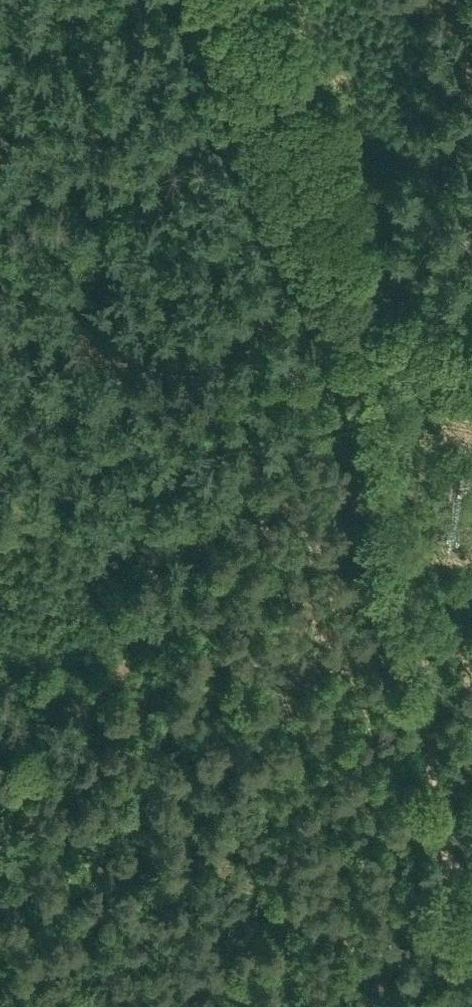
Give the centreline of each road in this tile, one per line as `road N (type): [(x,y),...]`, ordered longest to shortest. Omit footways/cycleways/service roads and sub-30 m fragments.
road 1 (track): [(462,1006),(366,295),(0,871)]
road 2 (unclassified): [(471,334),(399,317),(366,295),(246,0)]

